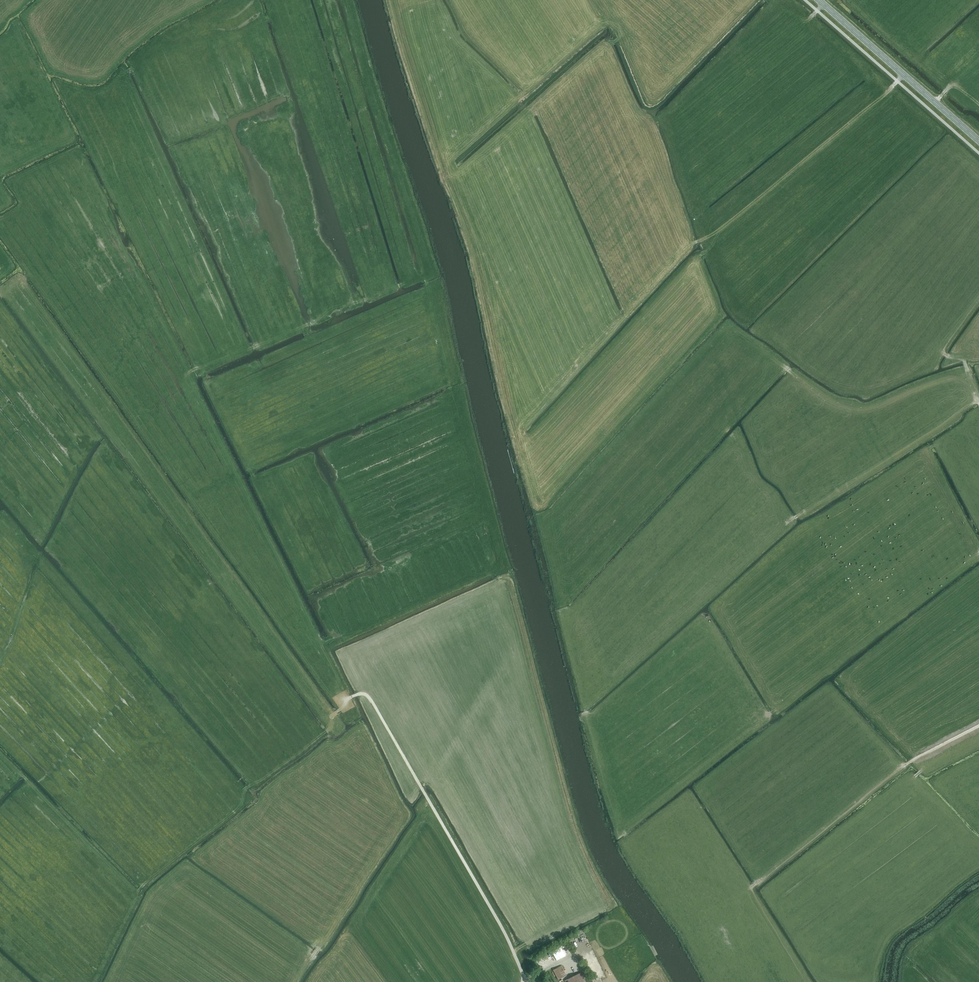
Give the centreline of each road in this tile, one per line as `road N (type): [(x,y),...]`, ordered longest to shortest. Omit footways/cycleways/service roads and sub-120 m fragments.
road 1 (track): [(95,981),(140,888),(363,693),(500,923),(525,981)]
road 2 (primary): [(978,141),(819,0)]

